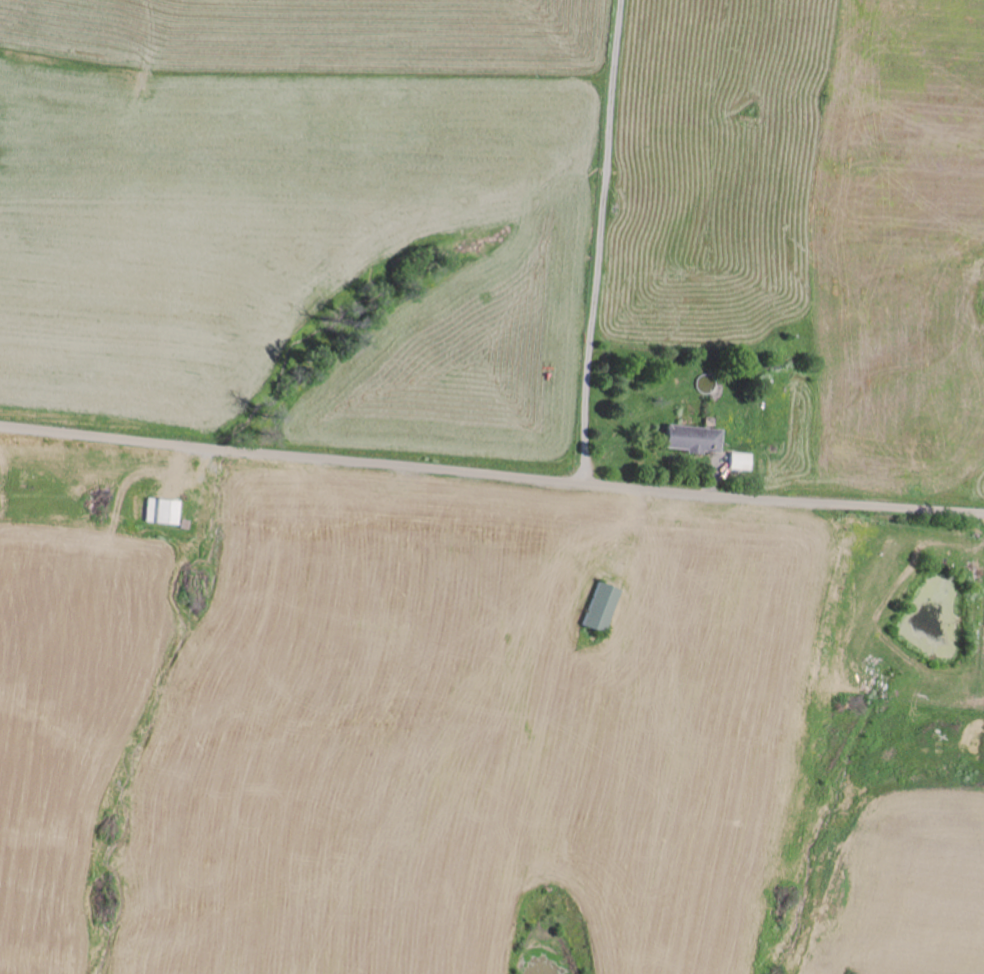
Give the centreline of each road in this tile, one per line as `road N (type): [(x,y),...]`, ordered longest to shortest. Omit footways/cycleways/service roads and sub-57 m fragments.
road 1 (residential): [(0,427),(672,493),(983,512)]
road 2 (residential): [(518,477),(572,0)]

